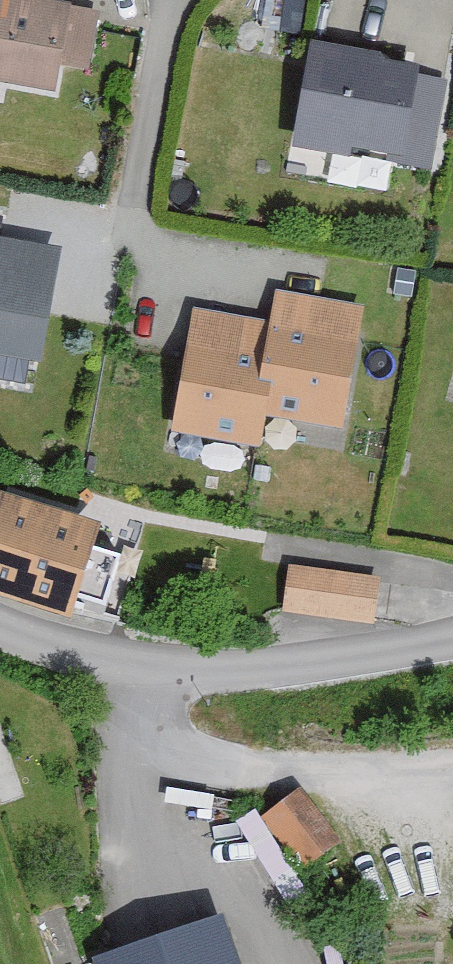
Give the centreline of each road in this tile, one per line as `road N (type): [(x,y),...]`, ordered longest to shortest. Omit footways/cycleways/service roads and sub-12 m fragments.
road 1 (residential): [(0,631),(144,676),(343,668),(452,647)]

